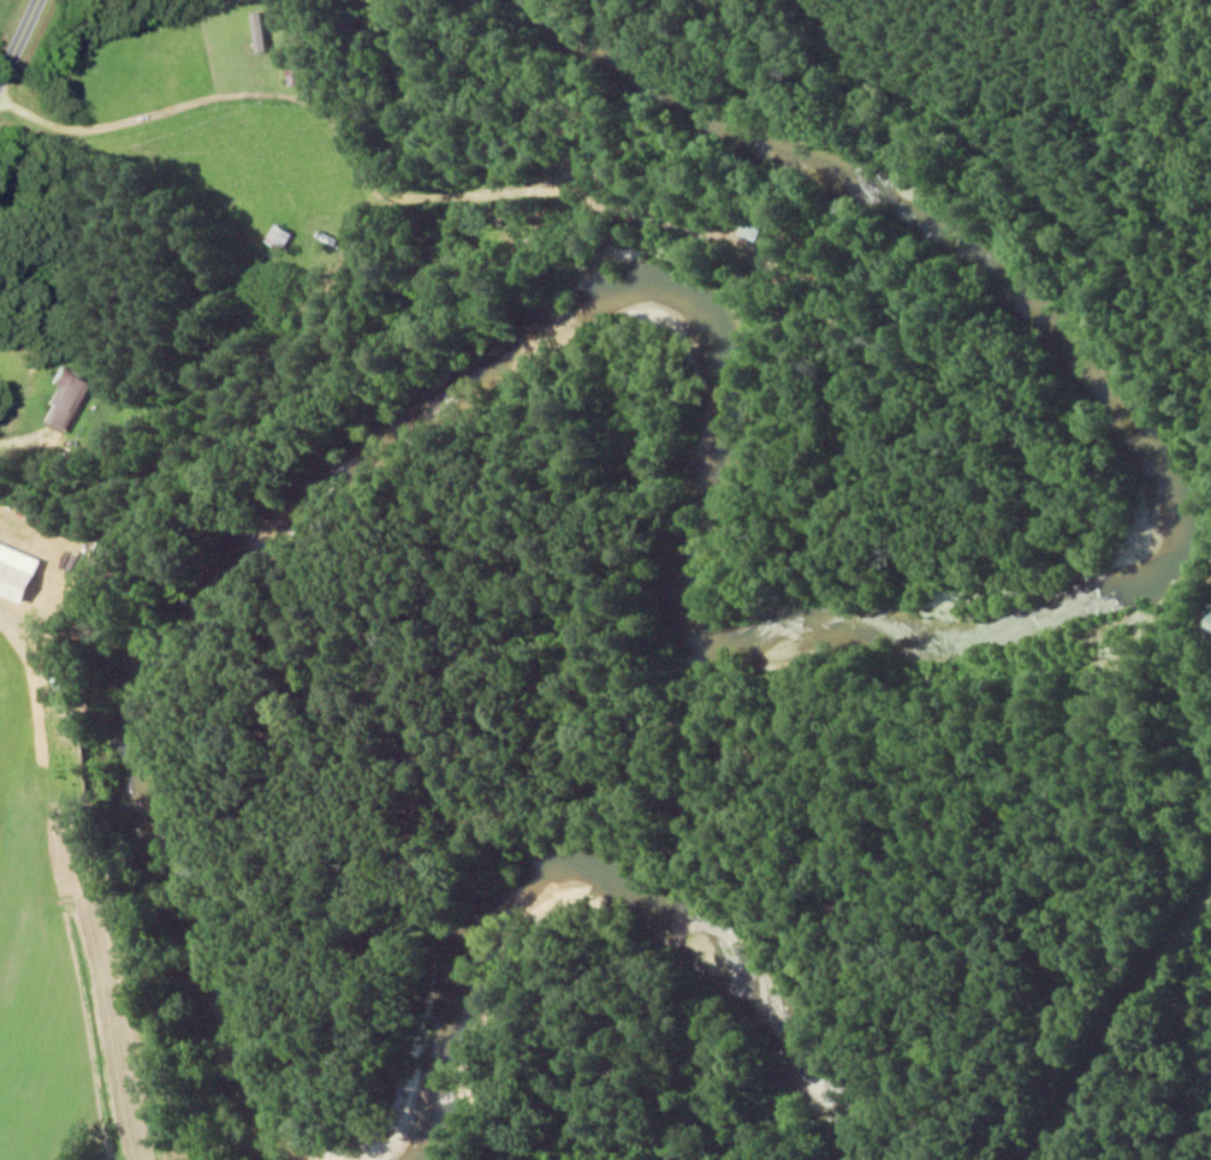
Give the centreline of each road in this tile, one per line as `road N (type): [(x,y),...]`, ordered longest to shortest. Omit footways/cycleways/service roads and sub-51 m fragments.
road 1 (residential): [(0,131),(51,0)]

